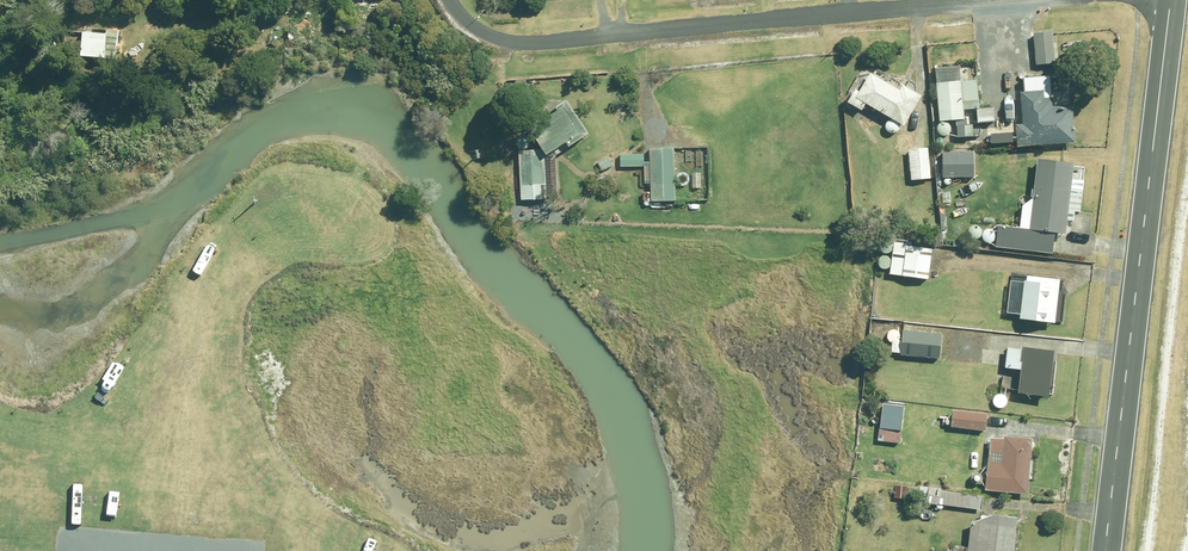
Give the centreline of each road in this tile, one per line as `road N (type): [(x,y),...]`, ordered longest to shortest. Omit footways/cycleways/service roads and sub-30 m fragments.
road 1 (residential): [(450,0),(490,35),(538,44),(1006,0)]
road 2 (secondary): [(1172,0),(1107,550)]

